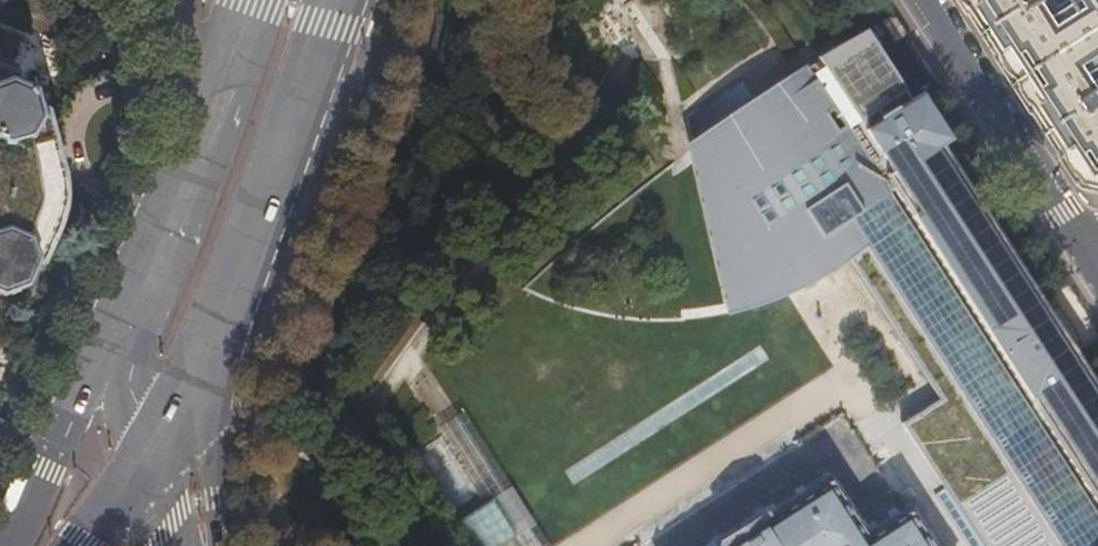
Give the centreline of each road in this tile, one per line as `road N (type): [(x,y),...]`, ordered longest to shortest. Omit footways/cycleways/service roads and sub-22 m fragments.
road 1 (primary): [(192,357),(334,0)]
road 2 (residential): [(925,0),(1089,251)]
road 3 (primary): [(110,331),(16,545)]
road 4 (primary): [(205,121),(110,331)]
road 5 (tertiary): [(213,545),(219,498),(192,357)]
road 6 (primary): [(68,545),(150,432)]
road 7 (primary): [(258,0),(205,121)]
road 8 (secondary): [(161,0),(205,121)]
road 9 (tertiary): [(150,432),(168,524),(190,545)]

